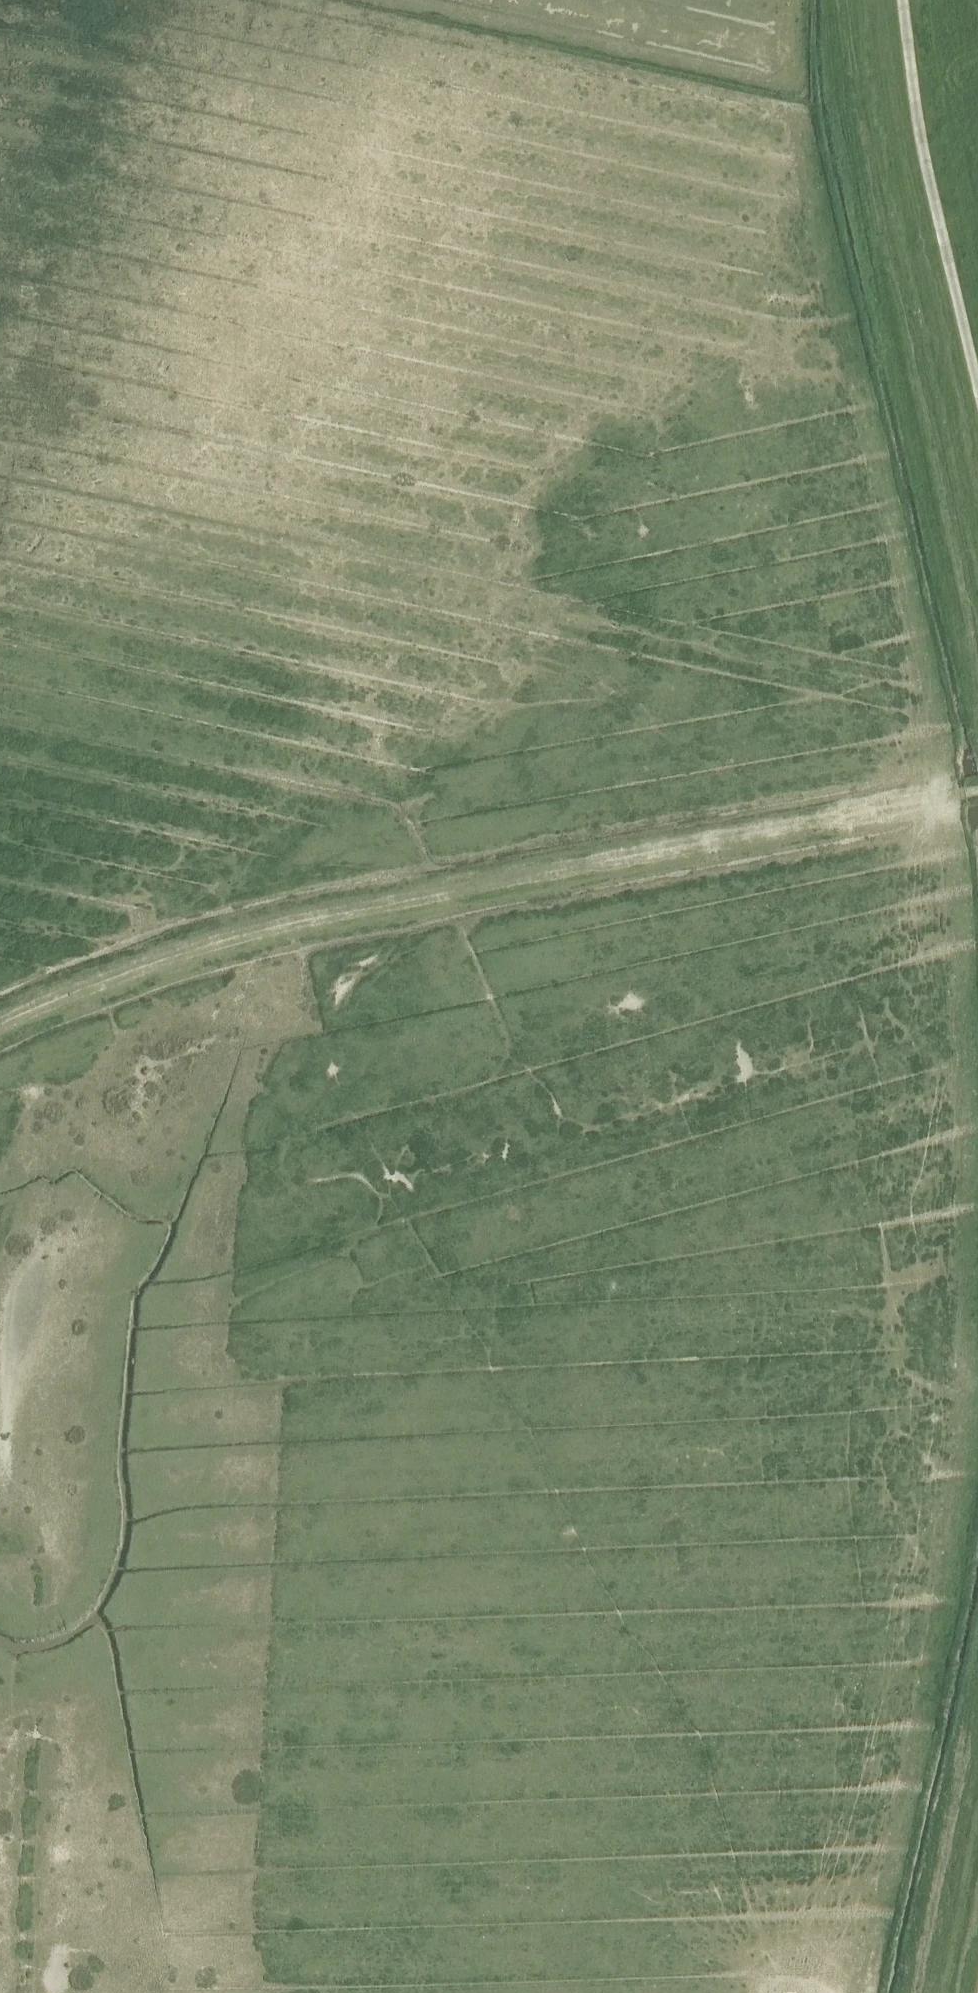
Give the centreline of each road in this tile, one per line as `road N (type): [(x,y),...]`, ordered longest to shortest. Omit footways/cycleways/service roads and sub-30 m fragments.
road 1 (track): [(977,793),(271,930),(86,986),(0,1023)]
road 2 (track): [(977,377),(928,157),(906,0)]

